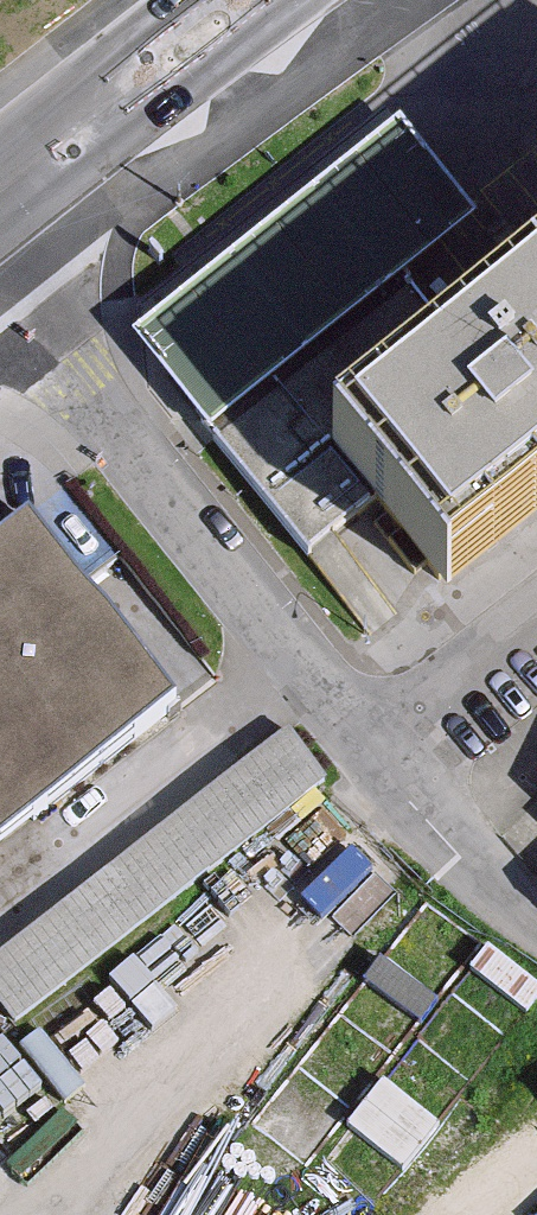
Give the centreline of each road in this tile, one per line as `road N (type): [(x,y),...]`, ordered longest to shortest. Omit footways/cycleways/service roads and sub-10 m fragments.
road 1 (unclassified): [(0,277),(372,748)]
road 2 (primary): [(260,0),(0,186)]
road 3 (unclassified): [(372,748),(495,892),(536,929)]
road 4 (residential): [(372,748),(536,616)]

